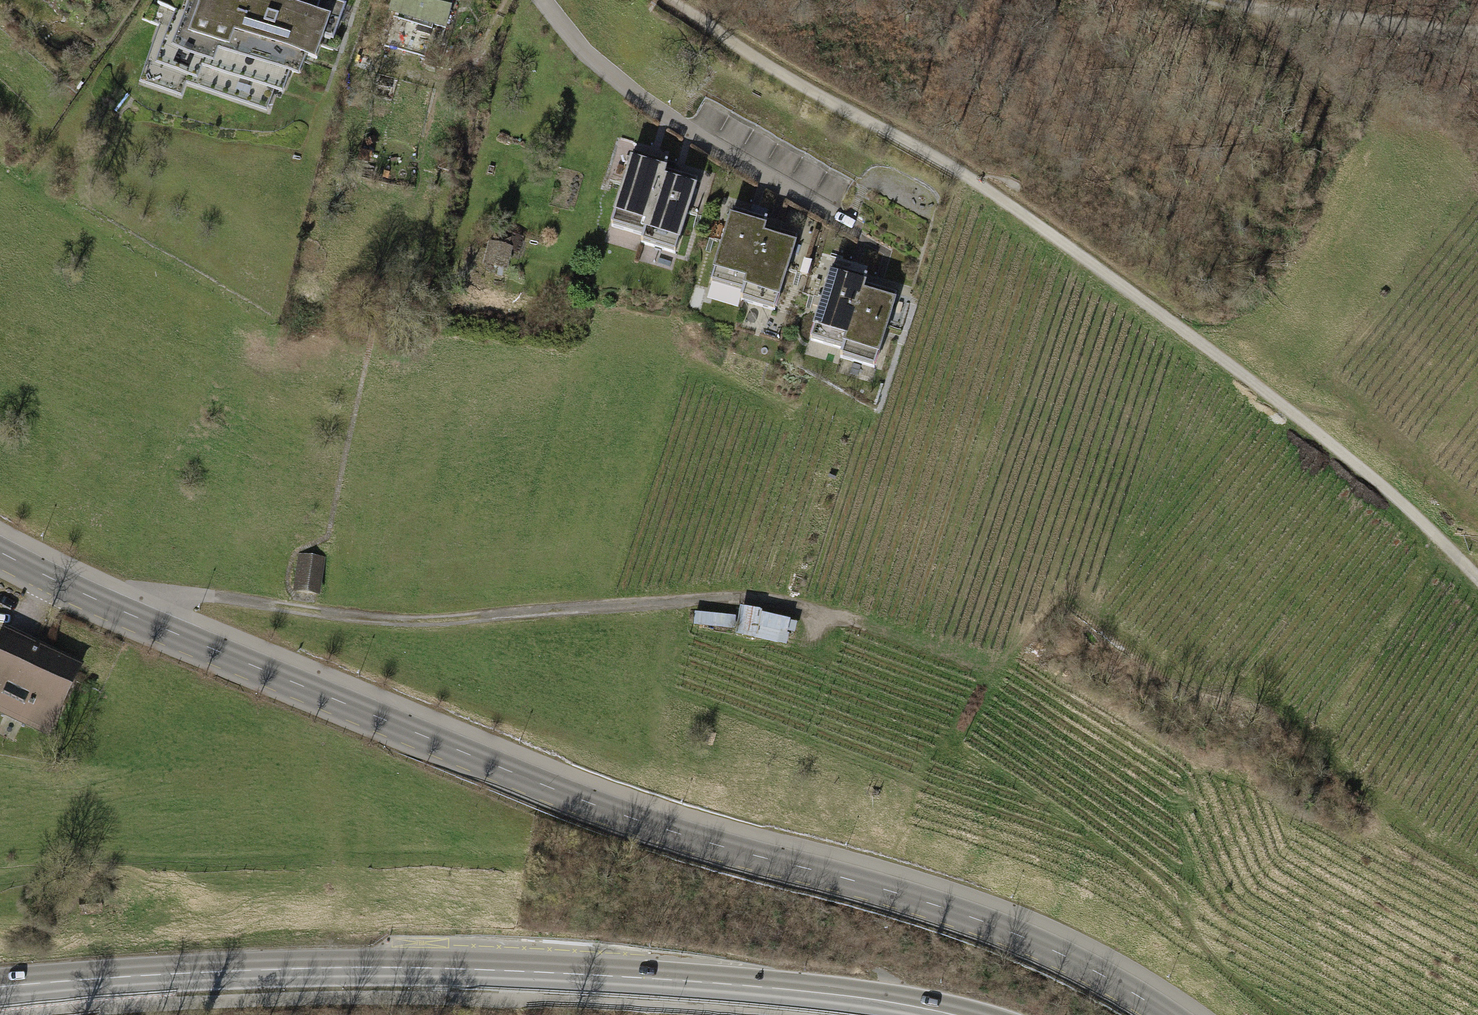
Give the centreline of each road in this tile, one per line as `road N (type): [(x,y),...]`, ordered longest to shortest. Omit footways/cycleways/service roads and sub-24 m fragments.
road 1 (tertiary): [(0,553),(547,786),(674,832),(978,919),(1058,952),(1166,1014)]
road 2 (track): [(1477,576),(1383,483),(1219,356),(961,174),(789,79),(674,0)]
road 3 (primary): [(0,987),(418,967),(759,986),(956,1014)]
road 4 (track): [(140,618),(180,595),(208,596),(377,619),(739,598),(851,621)]
road 5 (track): [(1222,0),(1249,10),(1477,30)]

